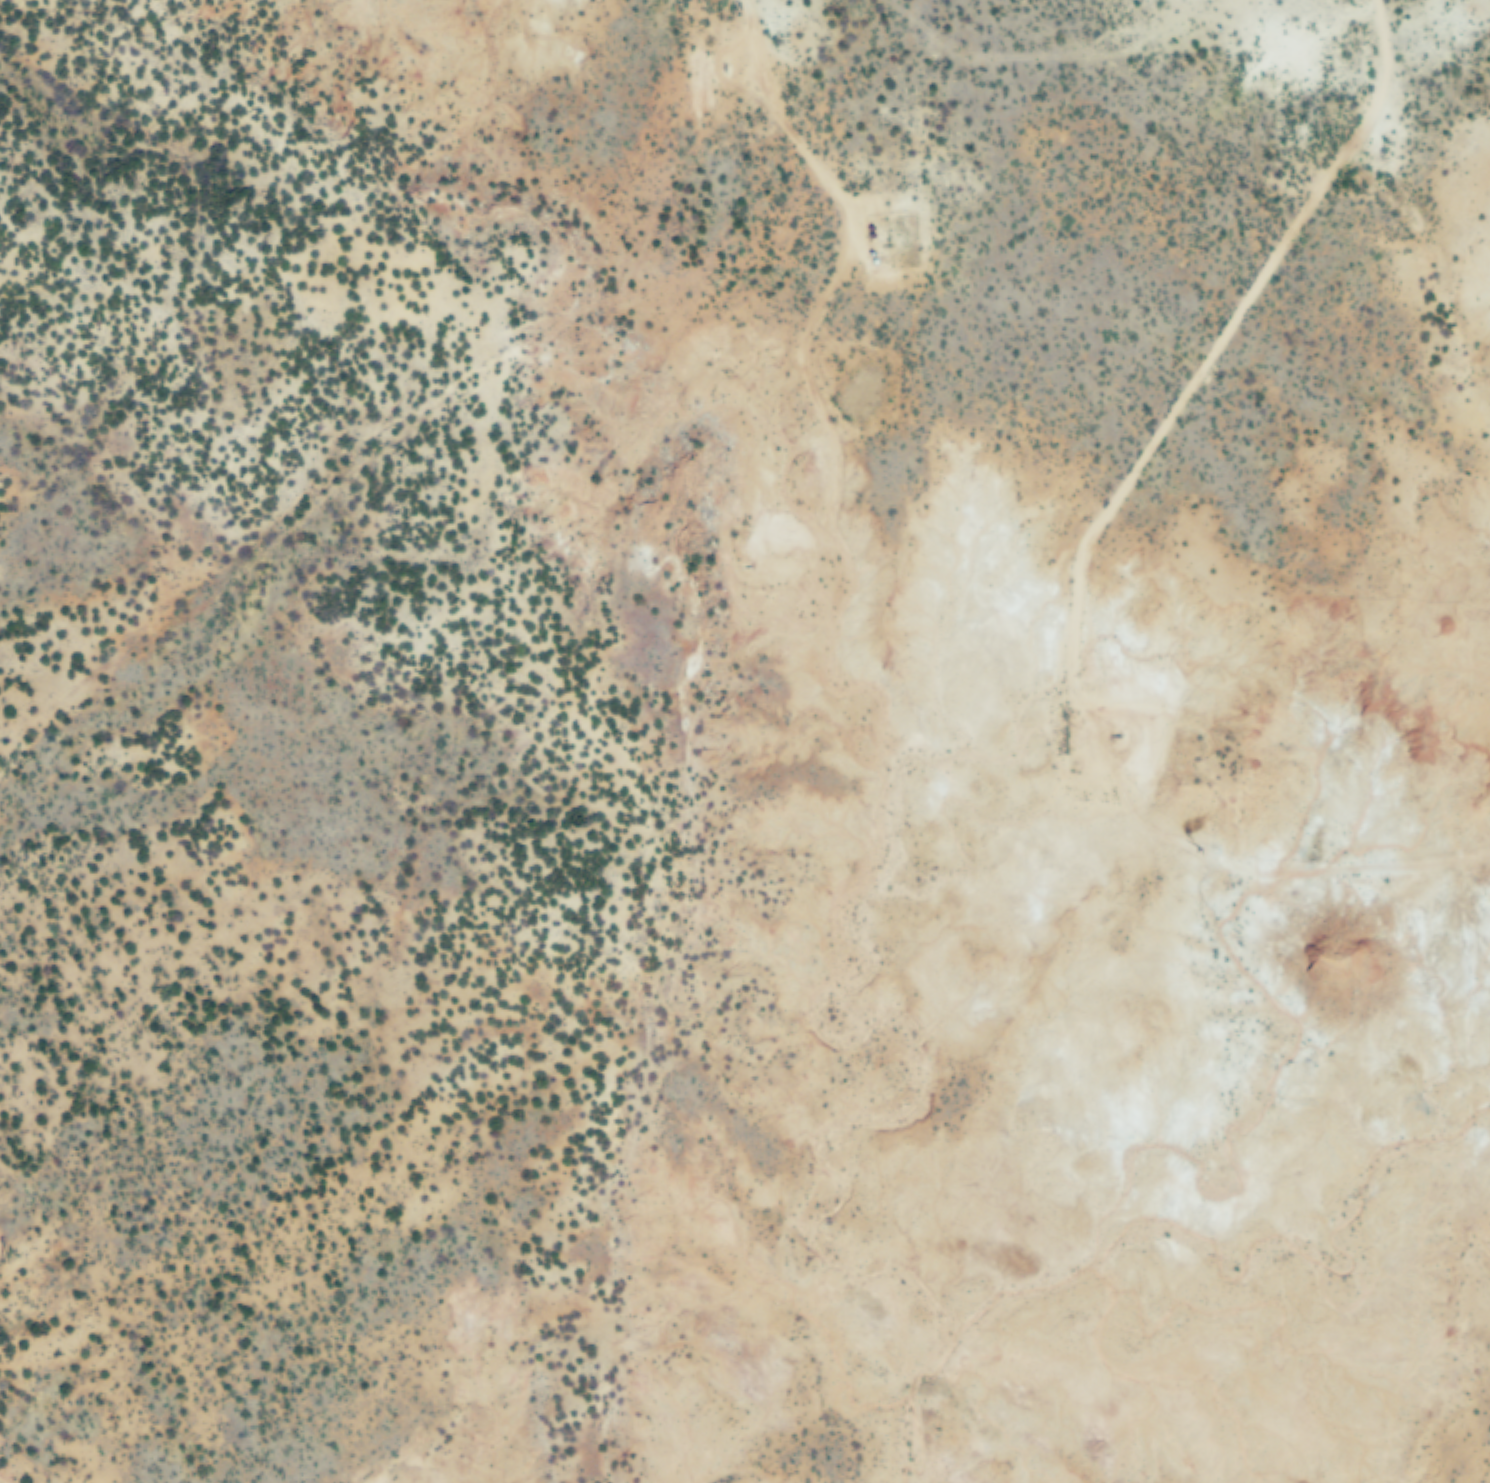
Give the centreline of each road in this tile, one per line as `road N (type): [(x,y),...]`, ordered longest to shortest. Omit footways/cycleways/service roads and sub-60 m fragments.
road 1 (track): [(876,357),(856,171),(782,0)]
road 2 (track): [(1380,0),(1384,149)]

